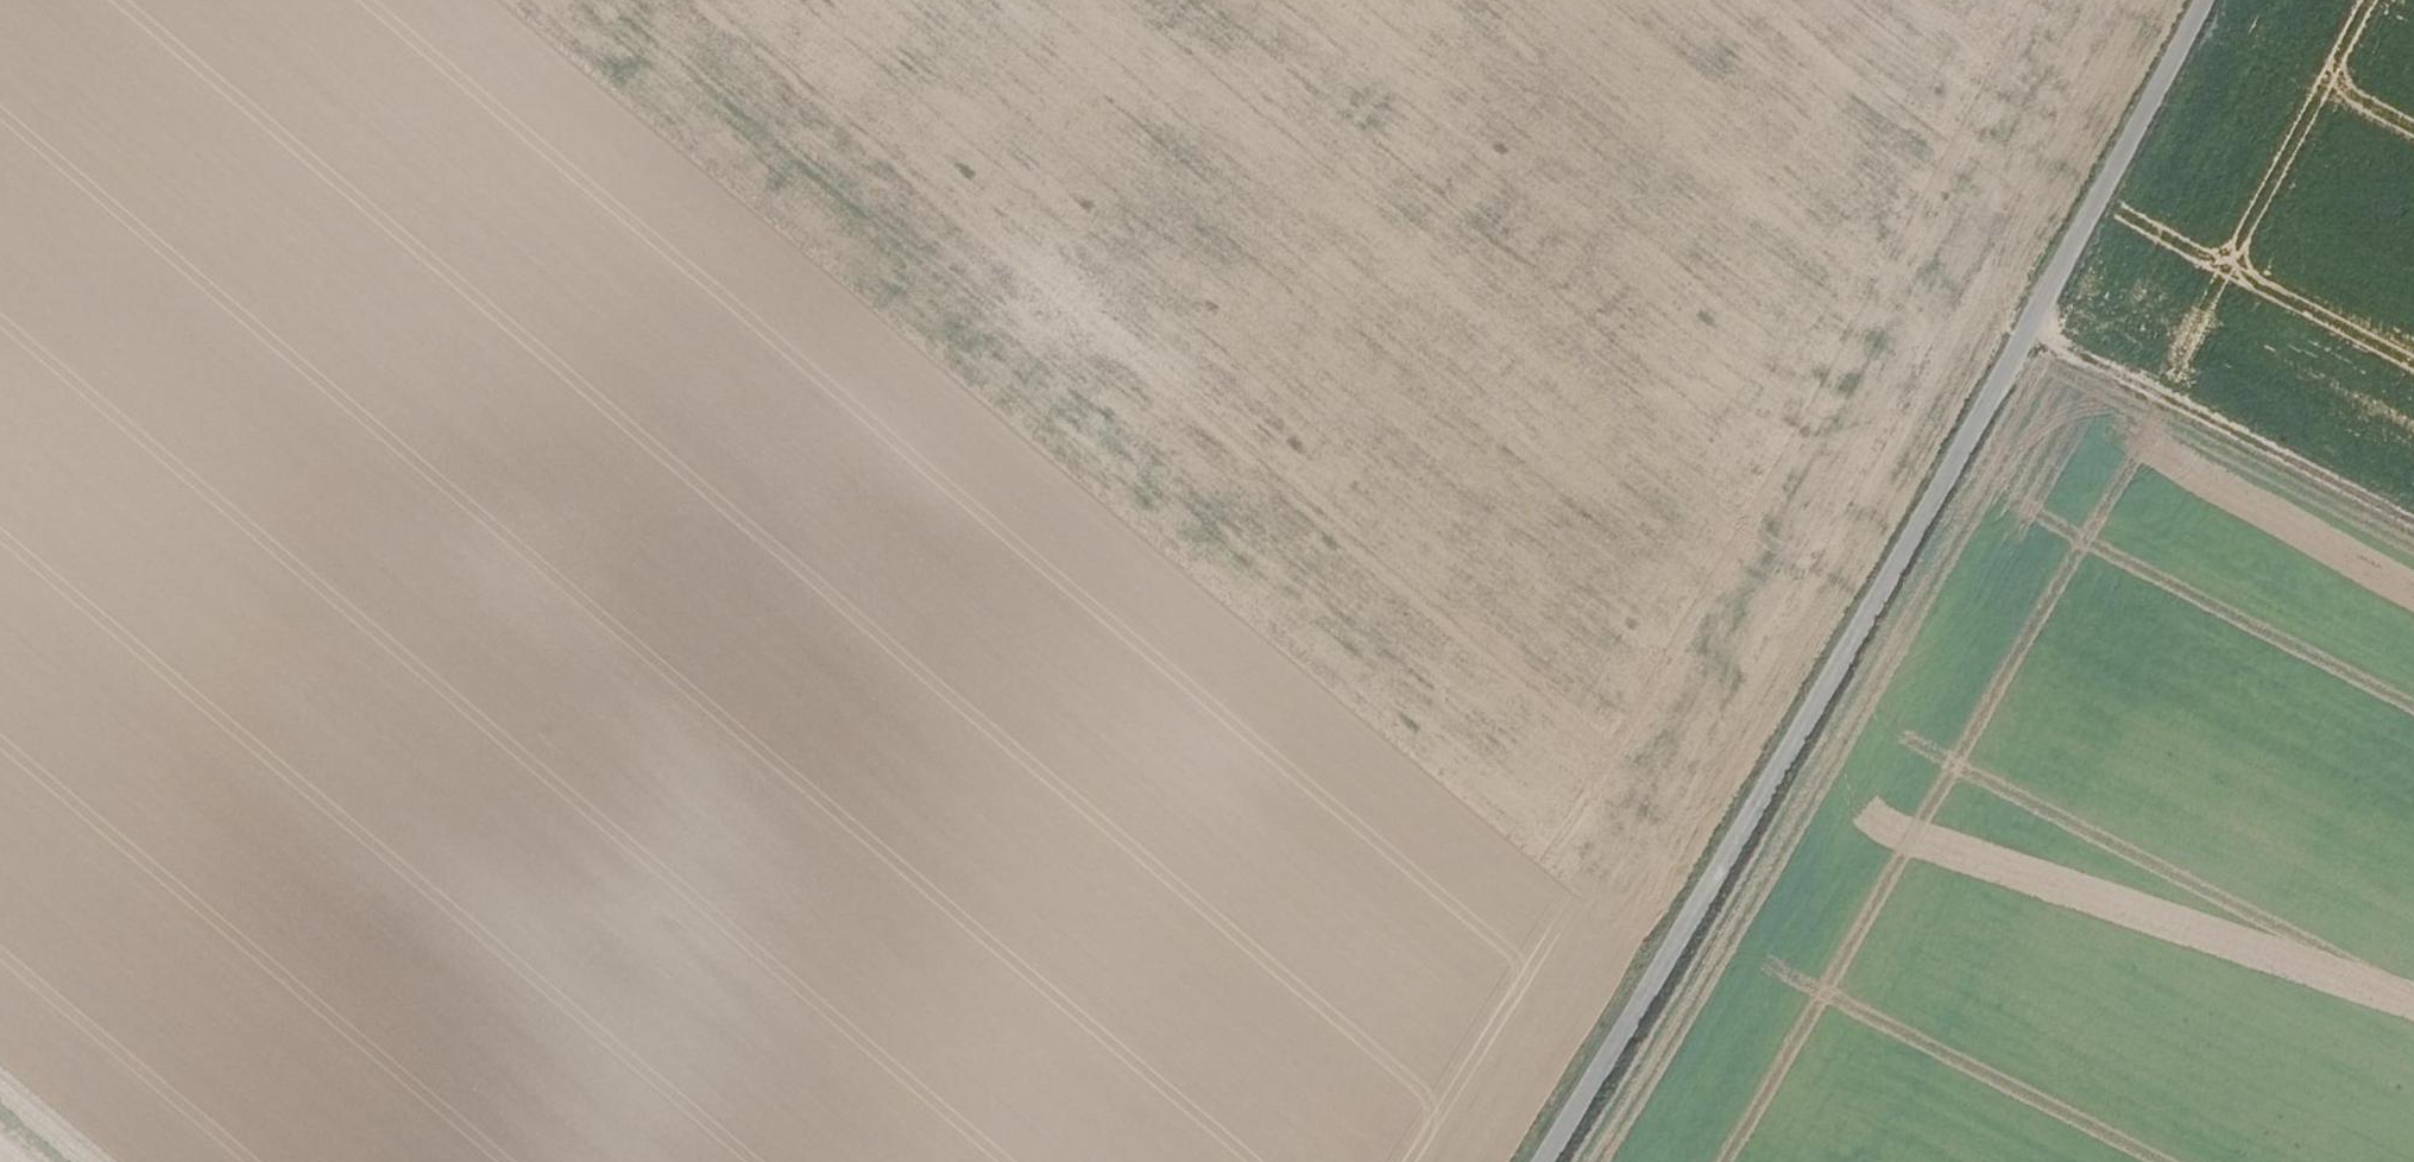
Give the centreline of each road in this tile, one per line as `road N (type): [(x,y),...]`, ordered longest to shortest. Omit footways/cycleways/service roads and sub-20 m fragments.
road 1 (unclassified): [(1544,1161),(1942,481),(2204,0)]
road 2 (track): [(2027,329),(2413,523)]

